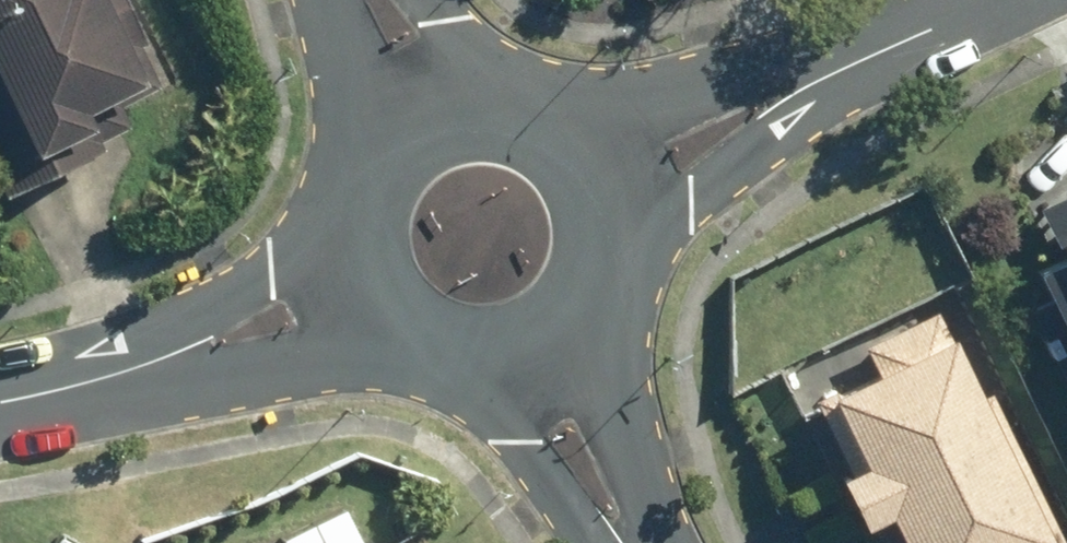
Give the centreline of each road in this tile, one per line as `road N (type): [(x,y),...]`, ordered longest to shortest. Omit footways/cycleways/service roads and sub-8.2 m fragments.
road 1 (residential): [(977,0),(613,190)]
road 2 (residential): [(0,396),(162,358),(359,267)]
road 3 (residential): [(545,350),(478,361),(447,355),(392,322),(359,267)]
road 4 (residential): [(434,108),(496,98),(527,104),(580,137),(613,190)]
road 5 (residential): [(633,542),(545,350)]
road 6 (residential): [(359,267),(356,204),(366,173),(383,146),(434,108)]
road 7 (residential): [(613,190),(617,253),(607,283),(591,310),(545,350)]
road 8 (residential): [(434,108),(377,0)]

